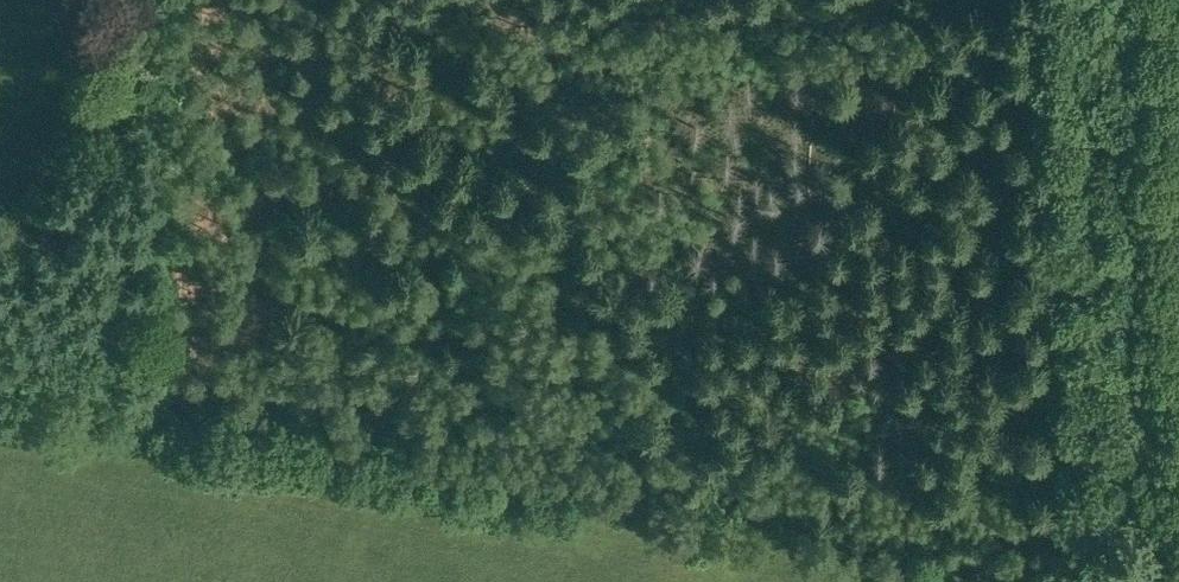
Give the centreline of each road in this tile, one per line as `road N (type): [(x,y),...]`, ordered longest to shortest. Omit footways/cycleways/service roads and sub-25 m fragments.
road 1 (track): [(169,402),(178,291),(174,0)]

